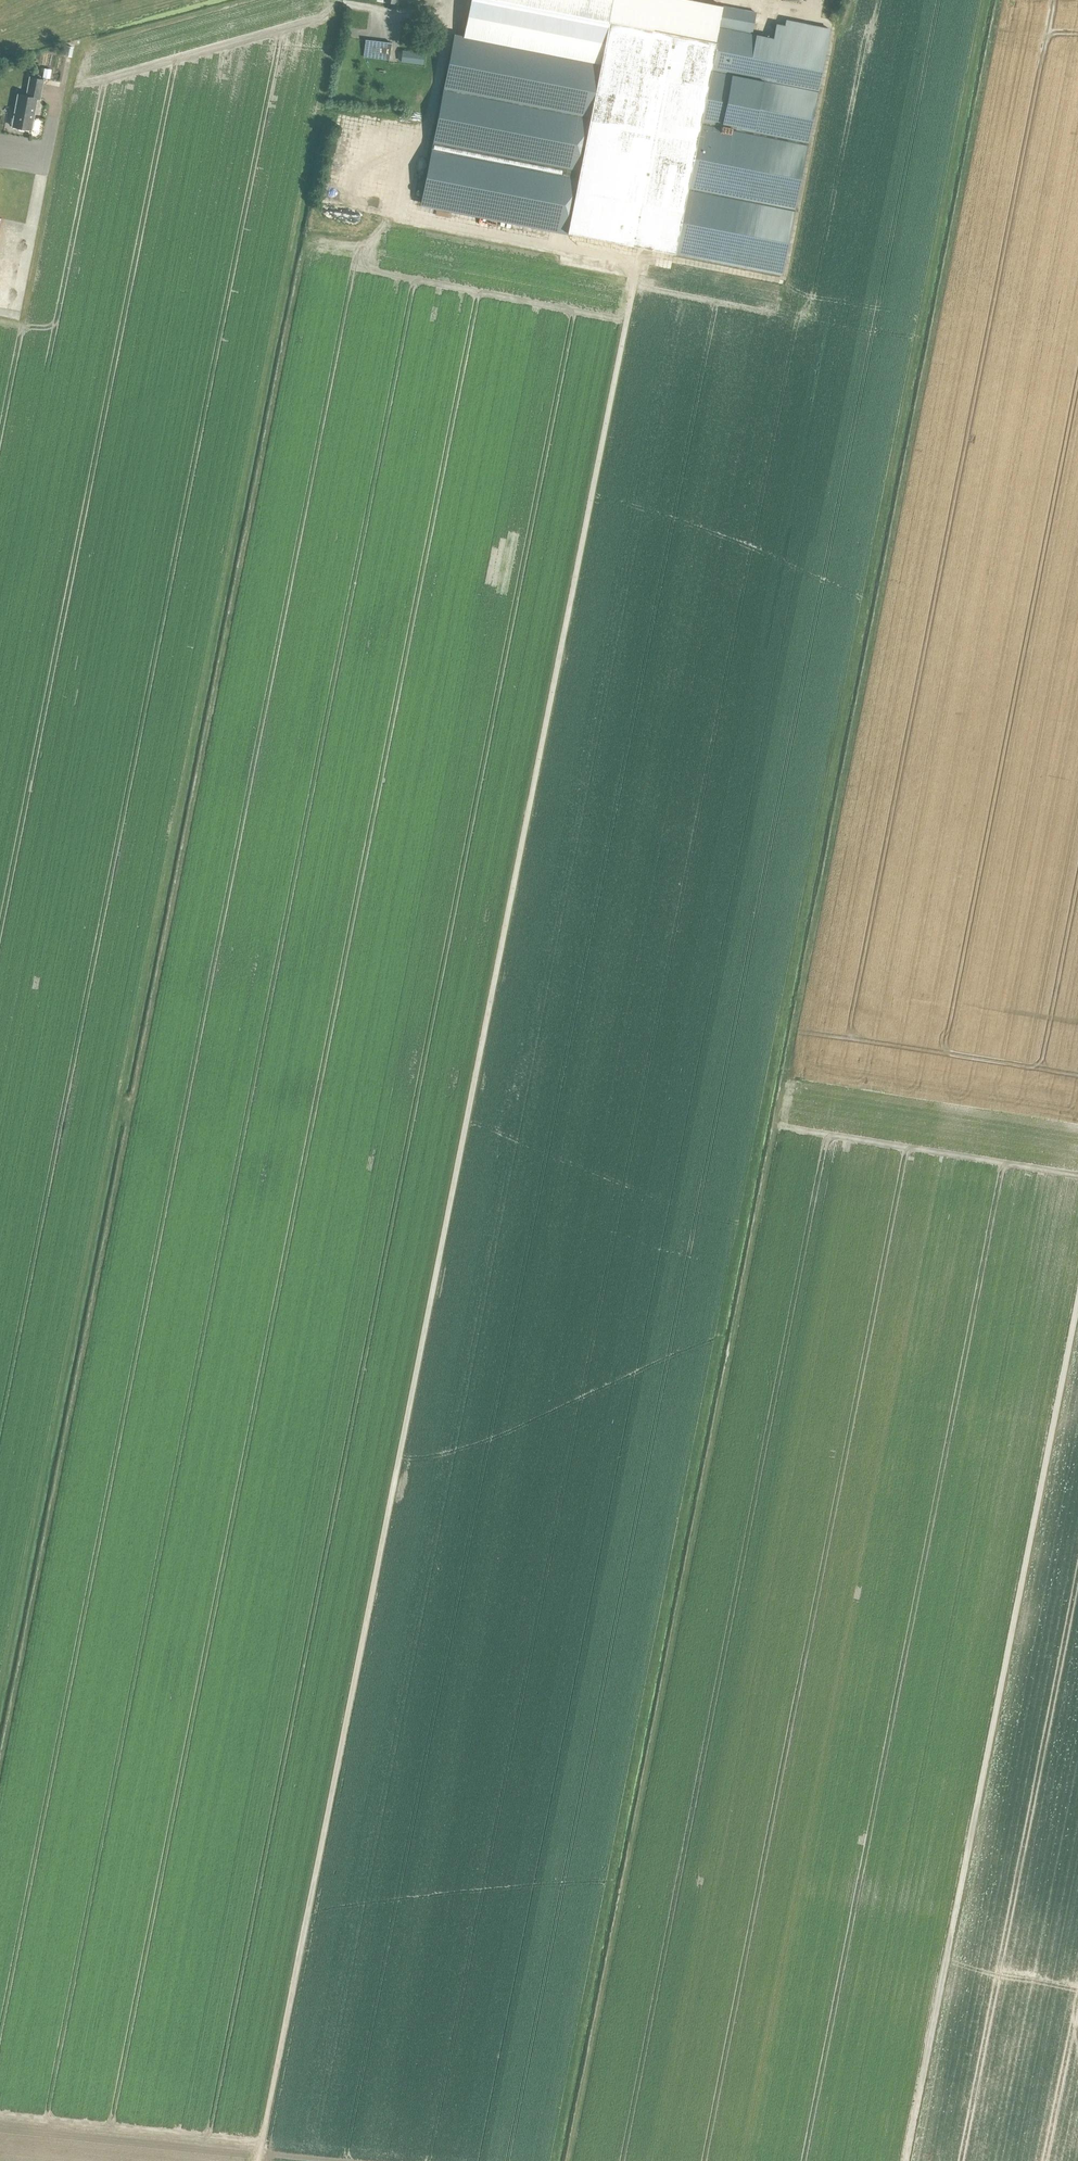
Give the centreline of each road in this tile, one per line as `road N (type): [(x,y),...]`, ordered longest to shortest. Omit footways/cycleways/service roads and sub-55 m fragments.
road 1 (track): [(257,2160),(639,256)]
road 2 (track): [(453,6),(405,211),(783,281),(835,25),(811,9),(814,0)]
road 3 (track): [(907,2160),(1077,1302)]
road 4 (track): [(0,311),(13,305),(42,156)]

